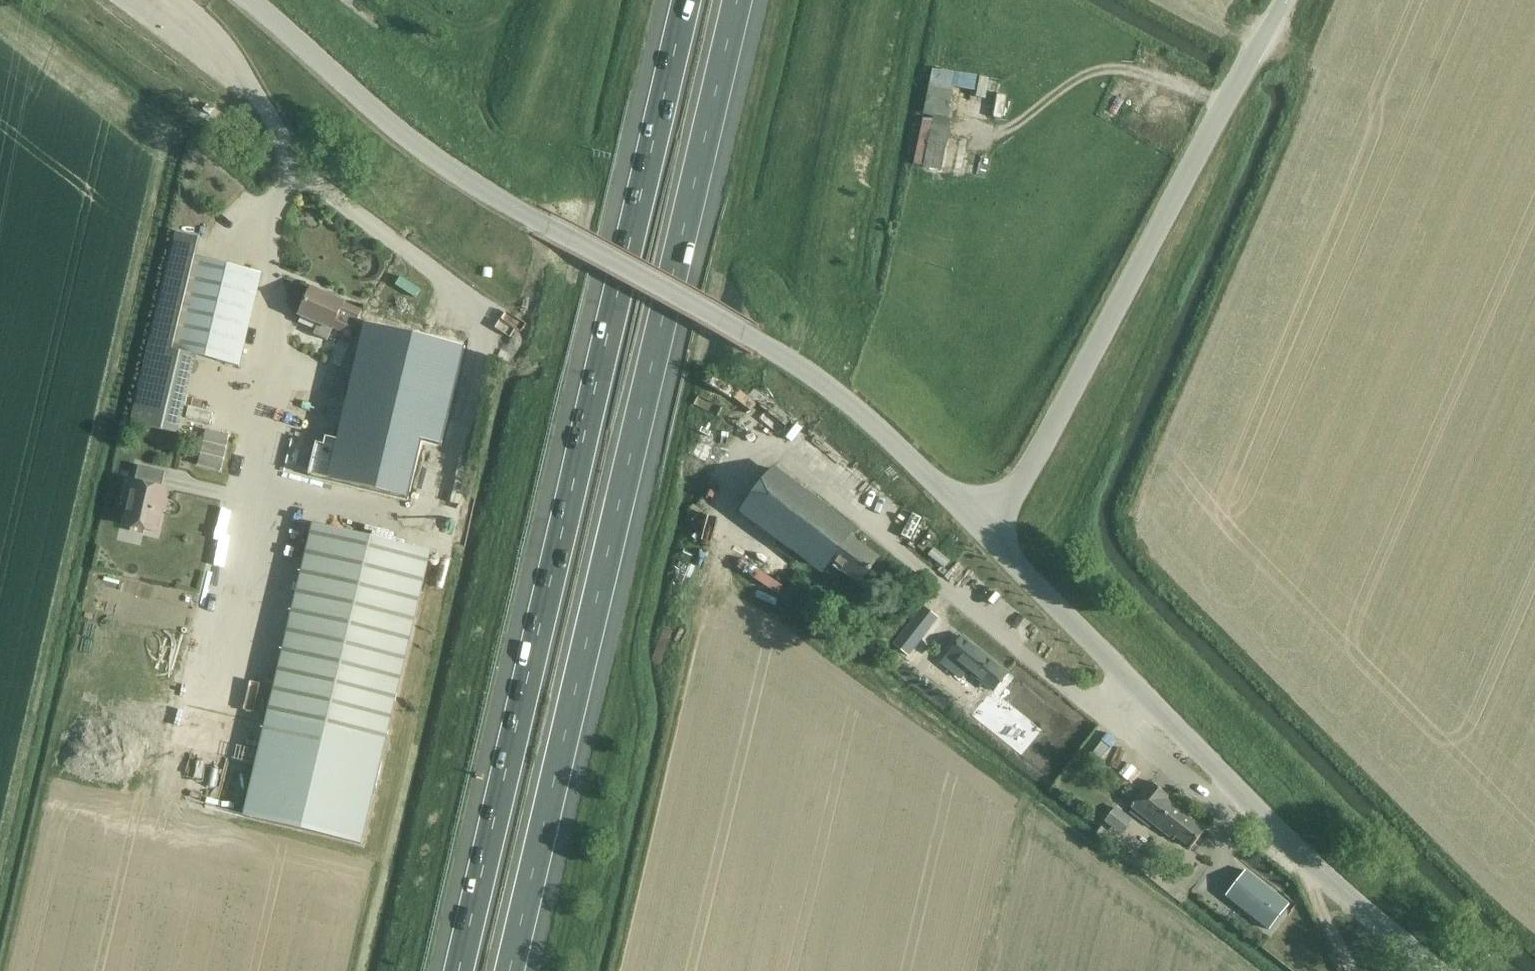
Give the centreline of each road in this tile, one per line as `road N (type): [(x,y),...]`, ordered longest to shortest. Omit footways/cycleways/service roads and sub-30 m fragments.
road 1 (track): [(390,970),(491,533),(552,378),(591,188),(576,158),(489,120),(462,29)]
road 2 (motorway): [(509,970),(737,0)]
road 3 (motorway): [(686,0),(459,970)]
road 4 (unclassified): [(978,525),(823,383),(454,173),(249,0)]
road 5 (track): [(816,243),(749,234),(733,240),(722,259),(636,619),(634,737),(588,970)]
road 6 (track): [(719,573),(774,598),(1262,970)]
road 7 (unclassified): [(1437,970),(1287,840),(978,525)]
road 8 (unclassified): [(978,525),(1043,447),(1284,0)]
road 9 (track): [(864,0),(804,294),(780,355)]
road 10 (track): [(476,187),(555,0)]
road 11 (track): [(560,151),(602,0)]
road 12 (track): [(1216,0),(1332,59)]
road 13 (track): [(403,0),(467,29),(490,21),(505,0)]

